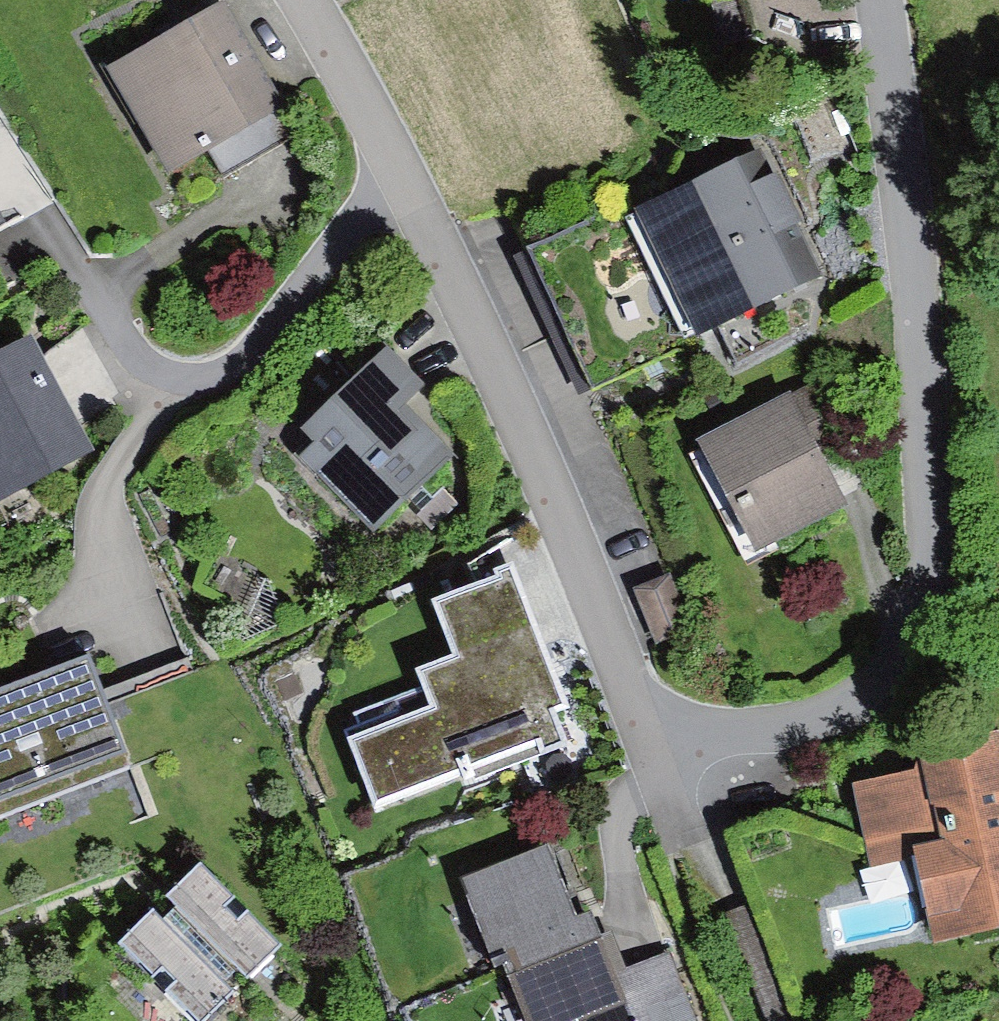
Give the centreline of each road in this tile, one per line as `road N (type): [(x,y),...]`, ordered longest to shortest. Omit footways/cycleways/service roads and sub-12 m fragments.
road 1 (residential): [(656,740),(831,723),(892,684),(925,619),(915,322),(881,0)]
road 2 (residential): [(387,134),(505,359),(656,740)]
road 3 (residential): [(387,134),(358,221),(307,292),(217,376),(181,383),(136,357),(55,235)]
road 4 (residential): [(304,0),(387,134)]

